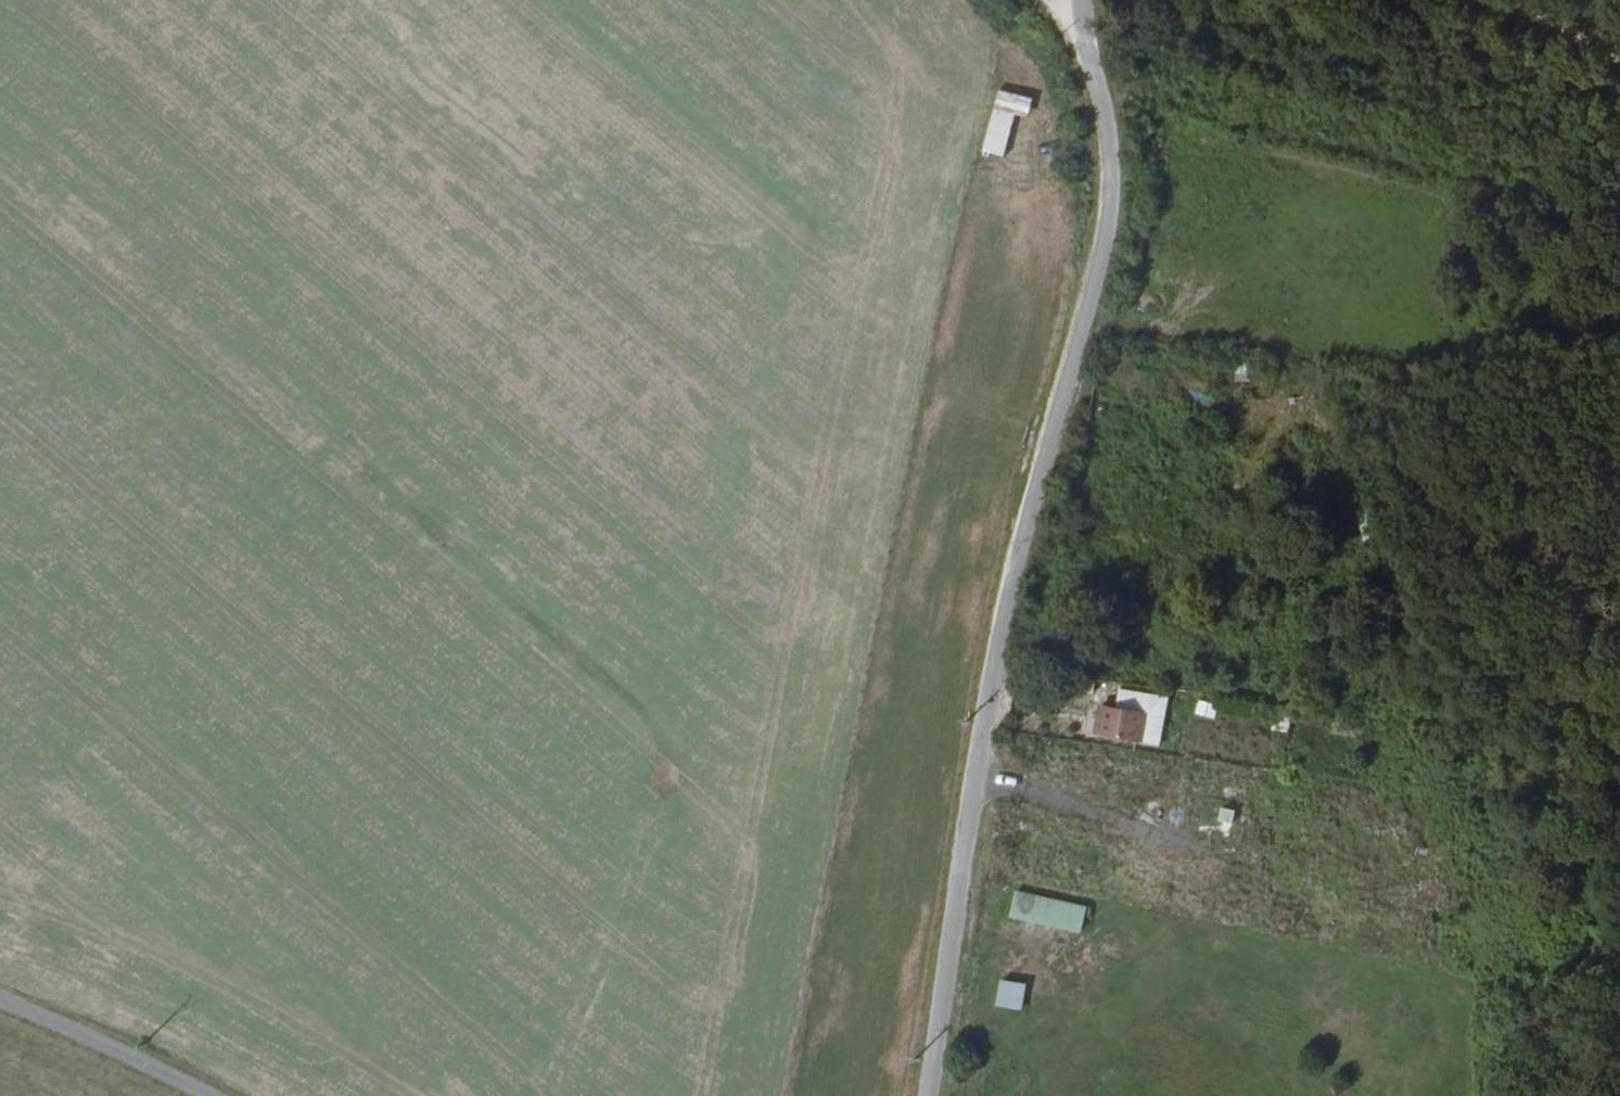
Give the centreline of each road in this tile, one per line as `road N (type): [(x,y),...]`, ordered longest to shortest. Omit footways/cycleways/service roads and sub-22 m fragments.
road 1 (unclassified): [(921,1095),(1015,571),(1108,224),(1111,164),(1084,0)]
road 2 (unclassified): [(0,995),(218,1095)]

